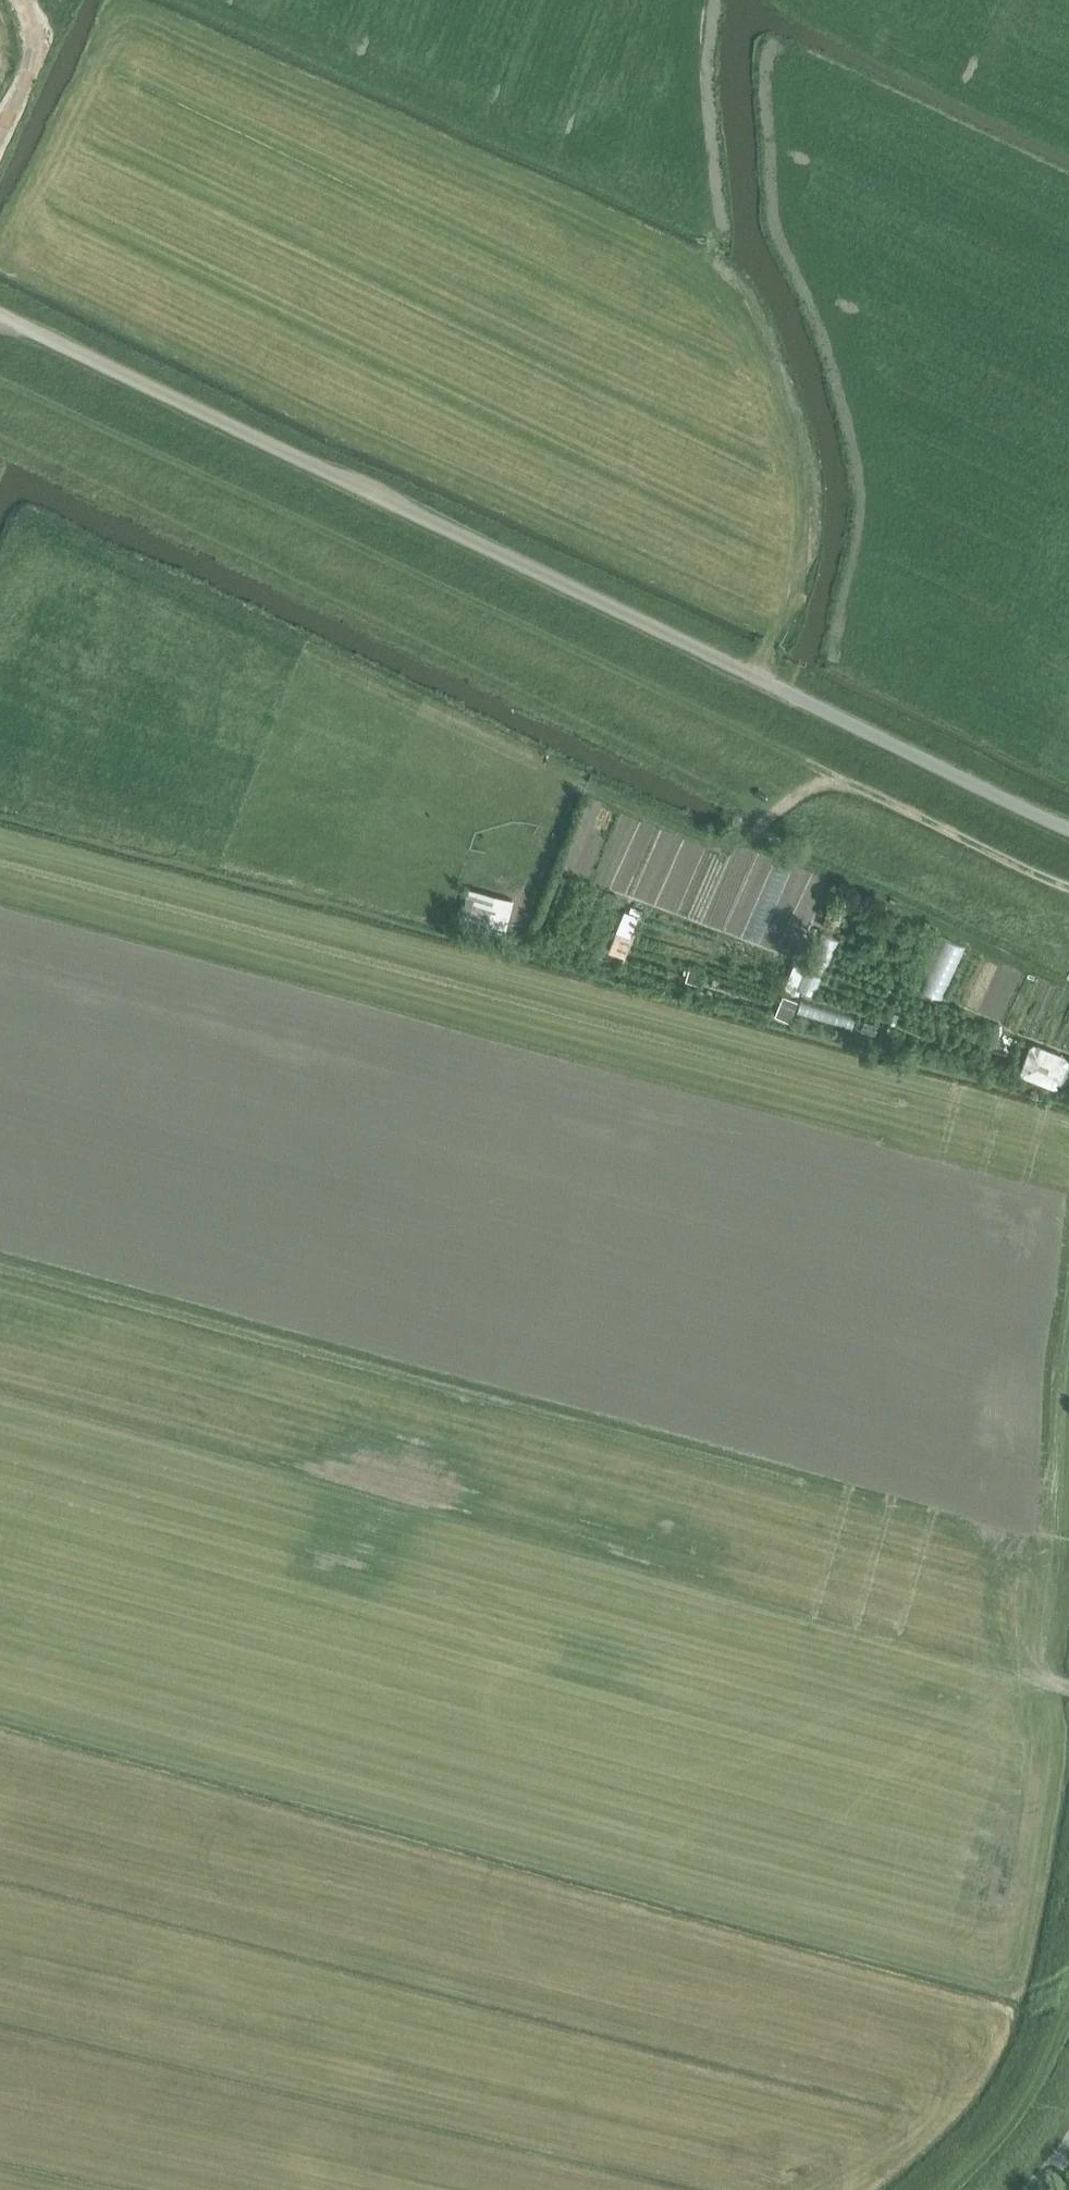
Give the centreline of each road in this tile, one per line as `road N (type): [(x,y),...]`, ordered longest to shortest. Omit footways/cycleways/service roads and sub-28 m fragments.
road 1 (unclassified): [(1068,827),(0,316)]
road 2 (track): [(835,782),(801,788),(757,834),(720,841),(581,783)]

